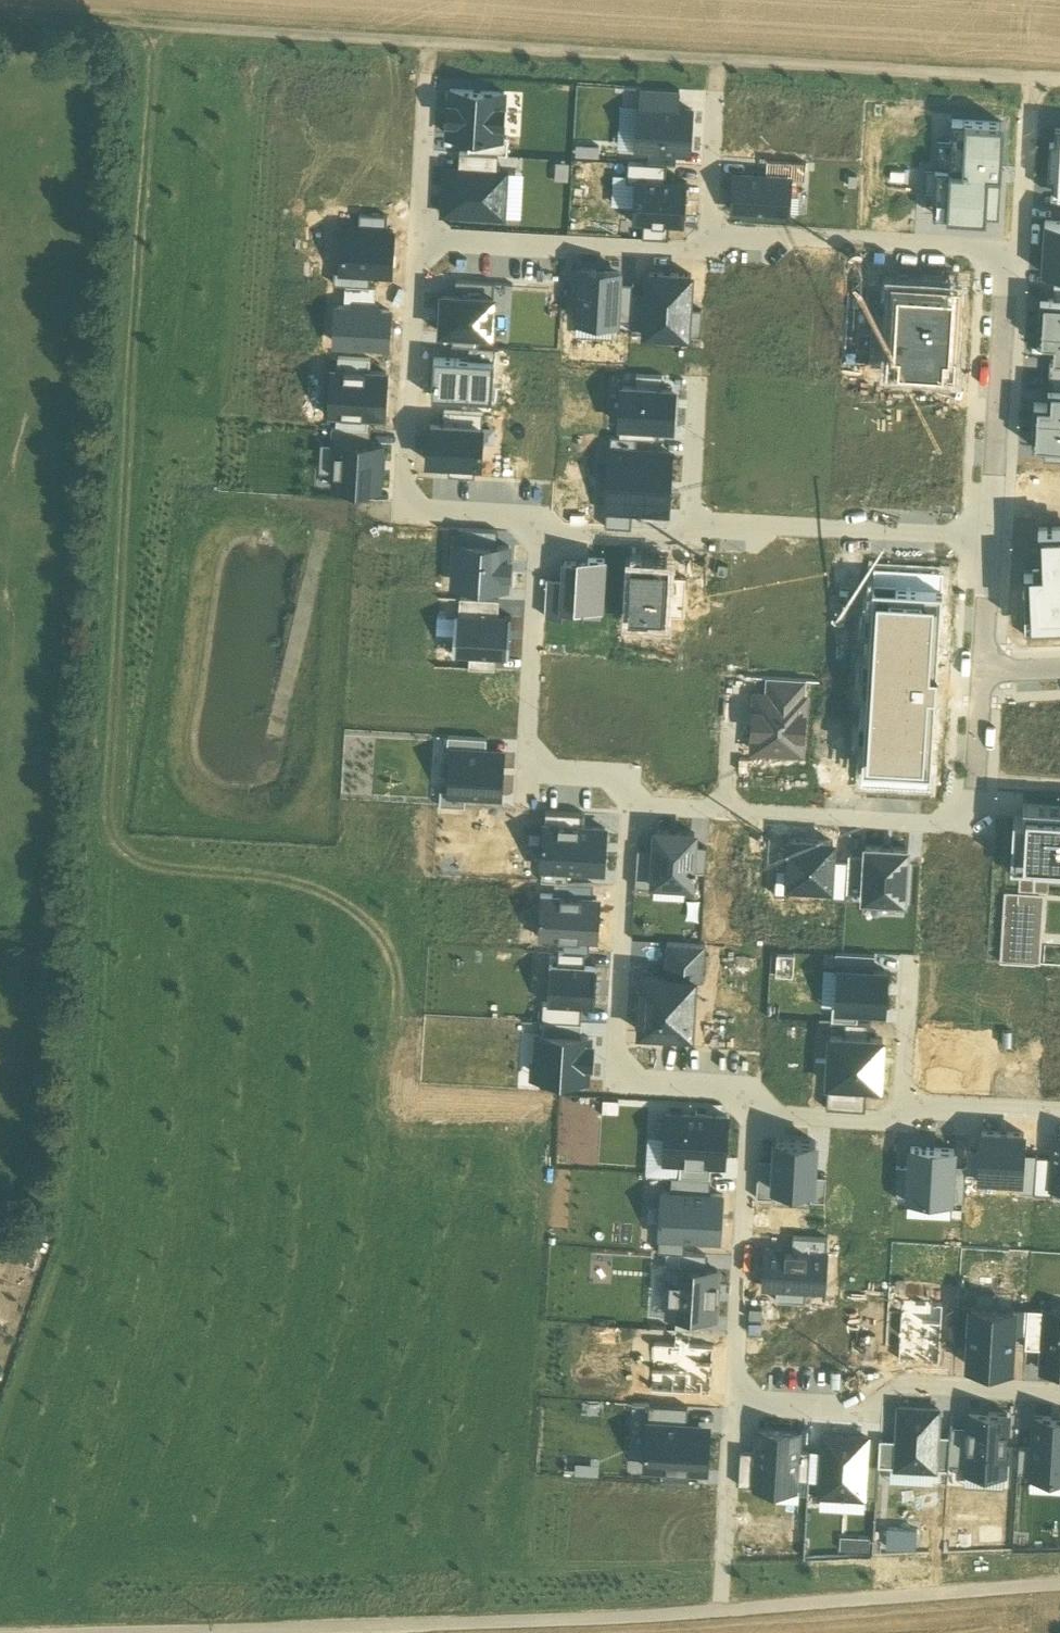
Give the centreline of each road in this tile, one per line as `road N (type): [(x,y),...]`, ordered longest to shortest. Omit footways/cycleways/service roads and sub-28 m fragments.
road 1 (track): [(0,17),(1059,79)]
road 2 (residential): [(631,806),(616,1080),(734,1091),(756,1113)]
road 3 (residential): [(541,520),(401,508),(420,237)]
road 4 (residential): [(541,520),(526,777),(622,783),(631,806)]
road 5 (residential): [(736,1403),(869,1411),(886,1384),(1059,1397)]
road 6 (residential): [(992,537),(712,523),(689,532)]
road 7 (residential): [(708,242),(732,235),(1008,257)]
road 8 (residential): [(756,1113),(736,1403)]
road 9 (residential): [(420,237),(676,250),(708,242)]
road 10 (residential): [(992,537),(1008,257)]
road 11 (residential): [(729,811),(976,824)]
road 12 (residential): [(430,44),(420,237)]
road 13 (residential): [(1032,77),(1020,243),(1008,257)]
road 14 (residential): [(716,60),(708,242)]
road 15 (residential): [(903,1124),(920,1109),(1059,1118)]
road 16 (residential): [(903,1124),(912,968)]
road 17 (residential): [(736,1403),(724,1558)]
road 18 (residential): [(976,824),(985,670)]
road 19 (residential): [(689,532),(667,540),(568,535),(541,520)]
road 20 (residential): [(756,1113),(903,1124)]
road 21 (residential): [(689,532),(698,385)]
road 22 (residential): [(985,670),(992,537)]
road 23 (residential): [(729,811),(735,683)]

